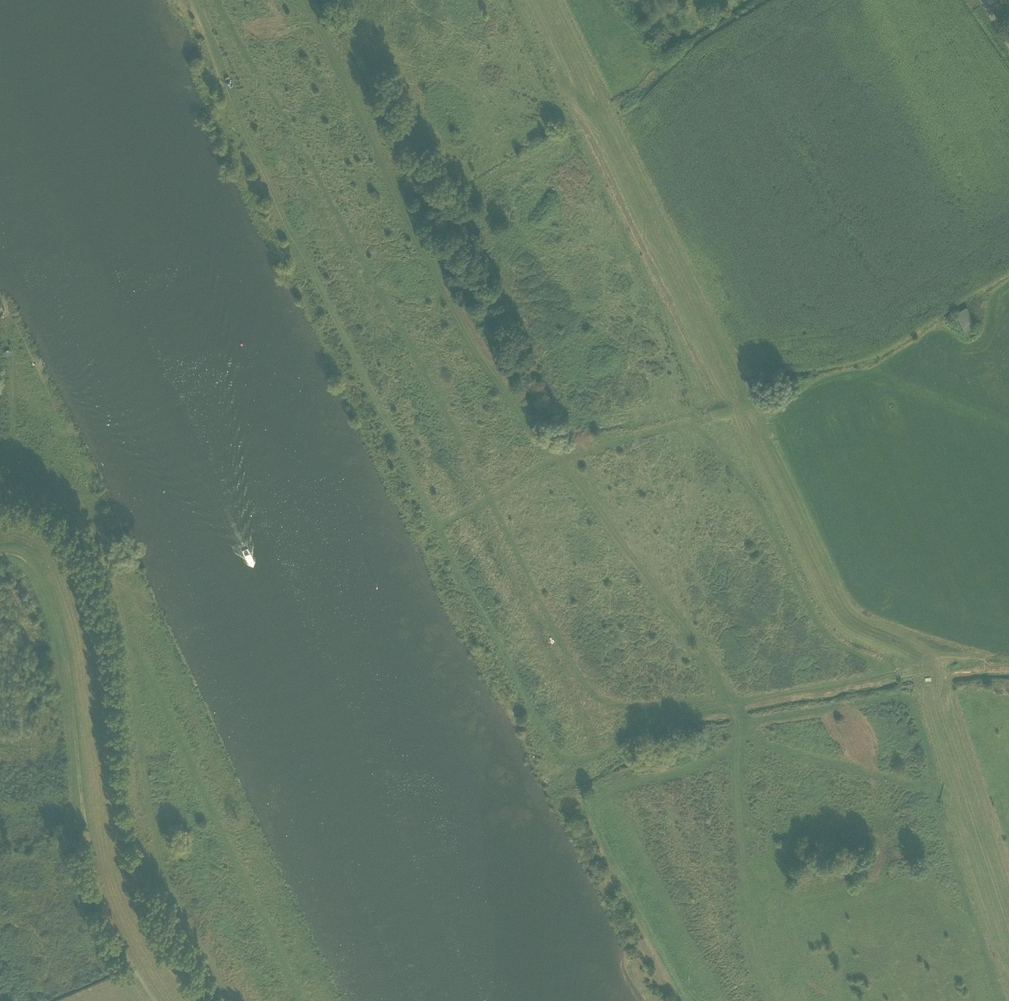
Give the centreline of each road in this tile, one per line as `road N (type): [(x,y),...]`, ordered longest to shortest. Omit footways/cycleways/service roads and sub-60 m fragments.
road 1 (track): [(1008,921),(935,698),(935,674),(903,649),(857,630),(832,602),(540,0)]
road 2 (track): [(732,704),(609,702),(584,685),(220,0)]
road 3 (track): [(194,0),(259,165),(516,680),(557,750),(584,758)]
road 4 (track): [(732,704),(690,626),(514,394),(310,0)]
road 5 (track): [(155,1000),(123,950),(90,856),(60,622),(29,562),(0,554)]
road 6 (track): [(303,1000),(125,632)]
road 7 (track): [(479,478),(869,367)]
road 8 (track): [(1008,665),(938,656),(732,704)]
road 9 (track): [(546,781),(629,732),(732,704)]
road 10 (track): [(1008,959),(943,790)]

